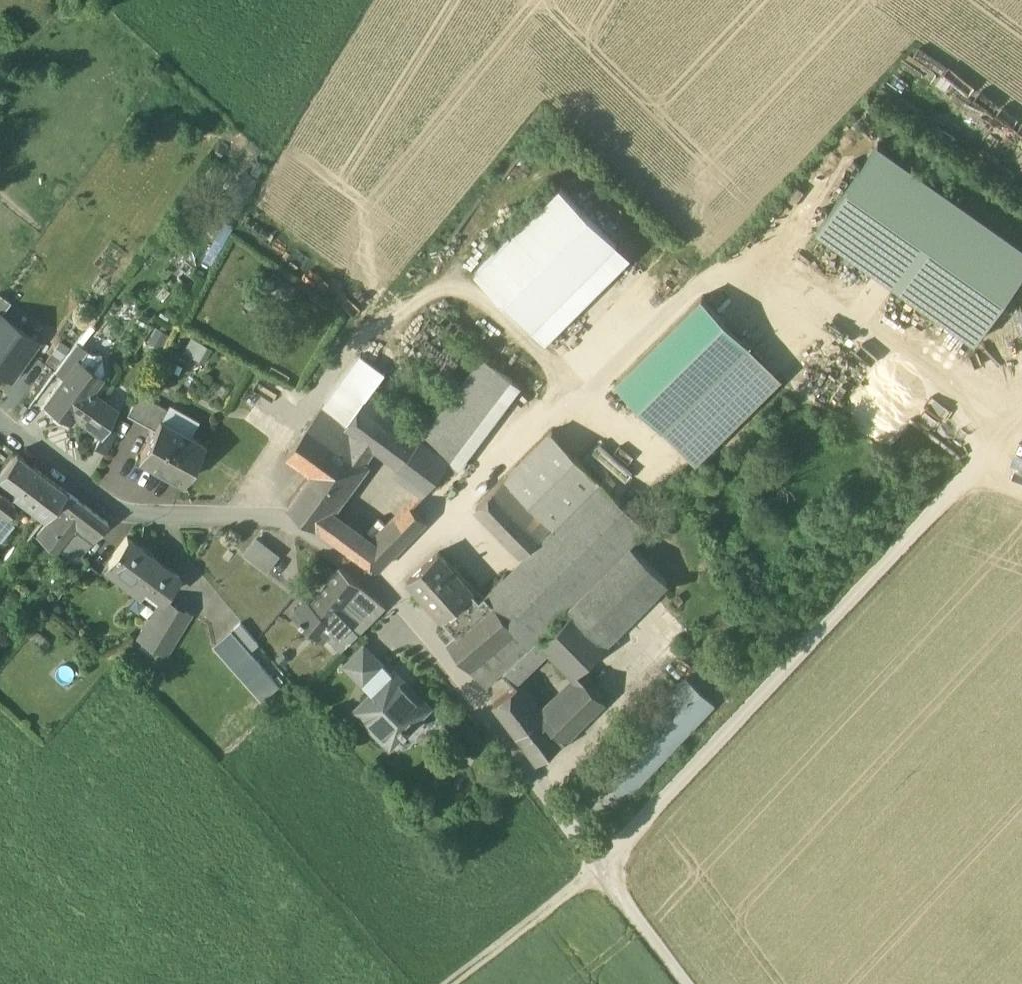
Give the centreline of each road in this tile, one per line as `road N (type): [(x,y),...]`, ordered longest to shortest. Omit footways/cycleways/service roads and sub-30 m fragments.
road 1 (track): [(1021,413),(597,864),(444,983)]
road 2 (residential): [(0,422),(121,511),(289,522),(388,585)]
road 3 (residential): [(388,585),(597,864)]
road 4 (residential): [(388,585),(570,378)]
road 5 (track): [(597,864),(688,983)]

